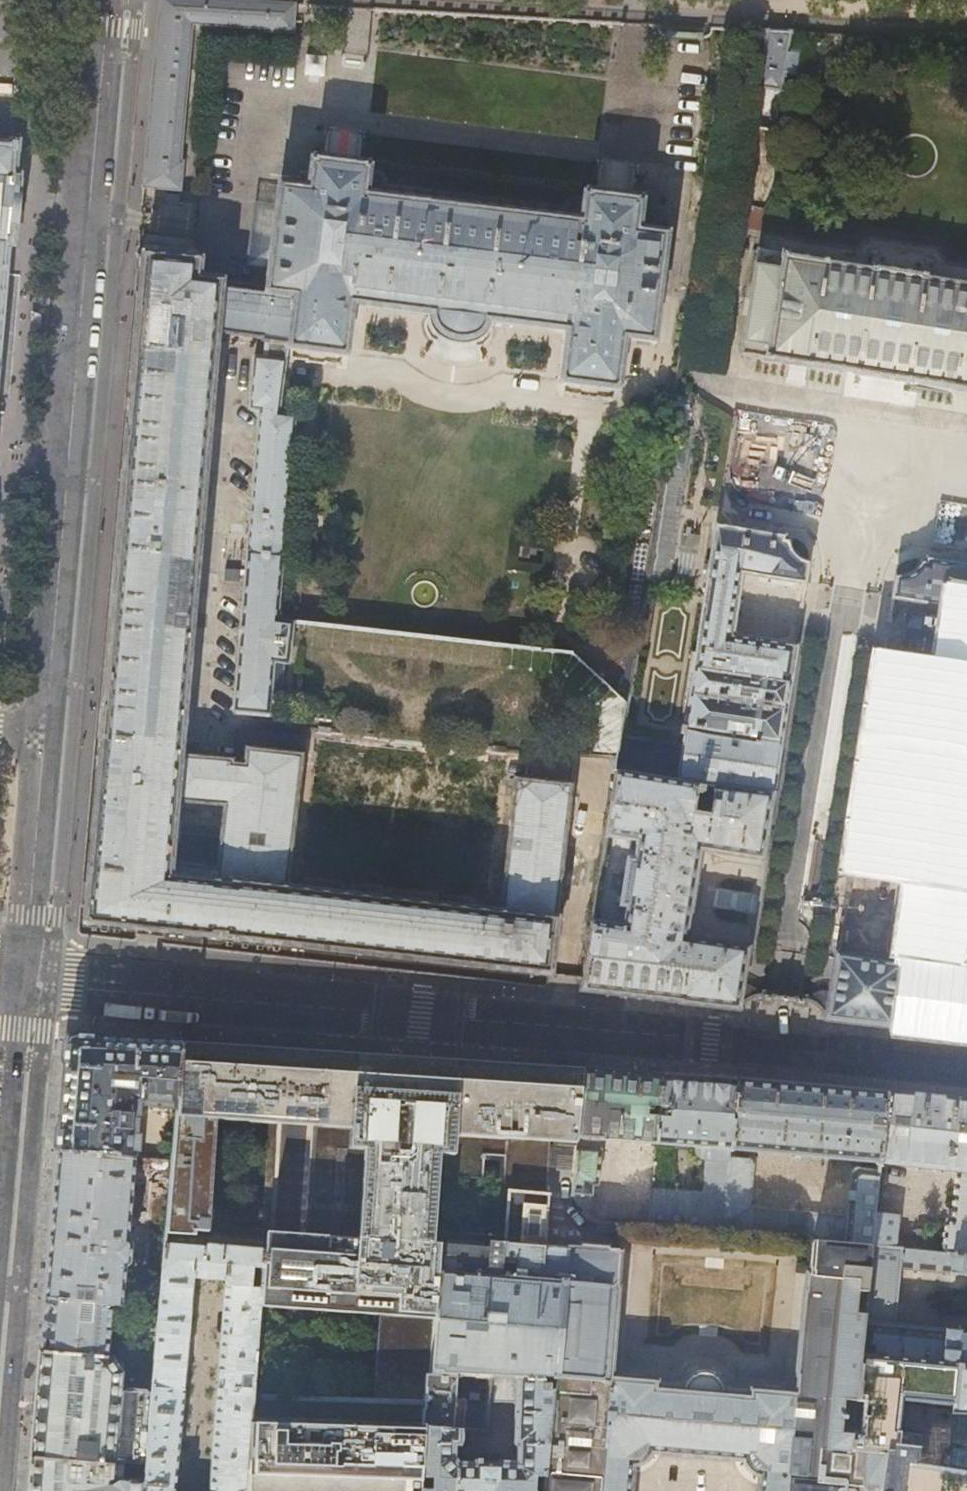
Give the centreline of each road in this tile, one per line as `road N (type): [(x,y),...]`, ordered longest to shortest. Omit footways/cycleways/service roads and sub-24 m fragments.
road 1 (tertiary): [(23,981),(106,0)]
road 2 (residential): [(966,1070),(23,981)]
road 3 (tertiary): [(0,1242),(23,981)]

